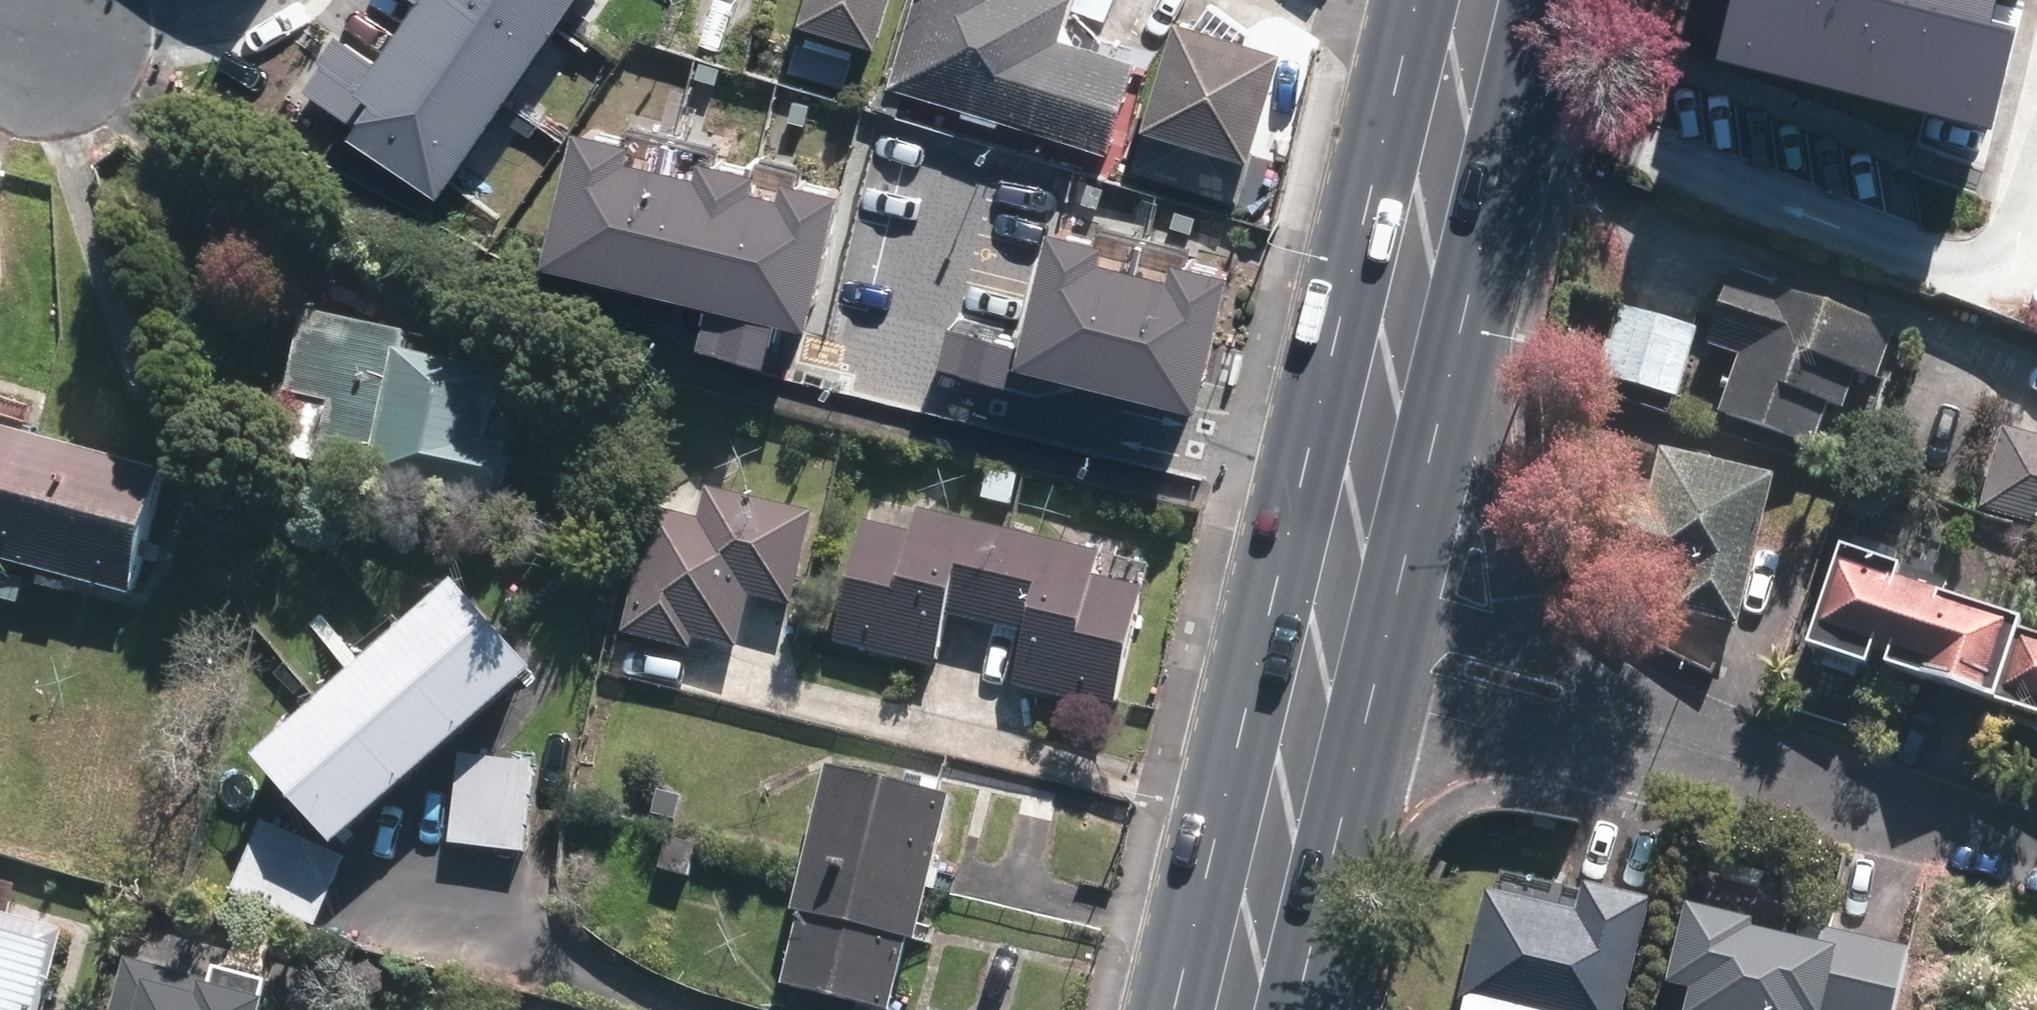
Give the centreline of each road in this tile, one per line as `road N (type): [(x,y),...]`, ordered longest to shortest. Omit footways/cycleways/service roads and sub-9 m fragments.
road 1 (residential): [(2036,150),(1999,235),(1974,255),(1937,252),(1909,247),(1568,96)]
road 2 (residential): [(1764,770),(1668,775),(1324,687)]
road 3 (primary): [(1417,285),(1491,446),(1527,647)]
road 4 (primary): [(1246,1009),(1324,687)]
road 5 (primary): [(1345,598),(1417,285)]
road 6 (residential): [(2036,853),(1764,770)]
road 7 (residential): [(1527,647),(1595,665),(1715,732),(1764,770)]
road 8 (residential): [(257,0),(214,28),(150,42),(90,47),(30,38)]
road 9 (primary): [(1417,285),(1470,56)]
road 10 (residential): [(1345,598),(1527,647)]

